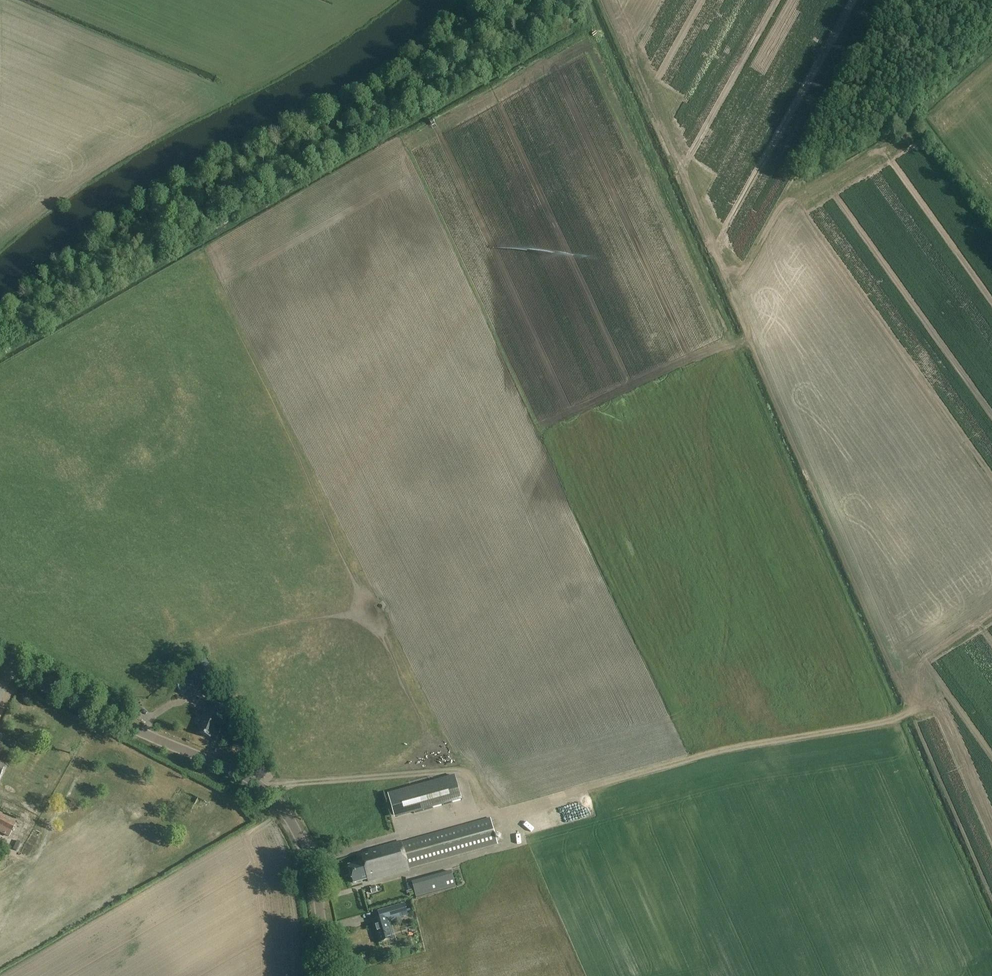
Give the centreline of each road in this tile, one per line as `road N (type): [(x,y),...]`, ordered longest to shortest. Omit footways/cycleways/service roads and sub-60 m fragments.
road 1 (tertiary): [(328,975),(310,860),(272,797),(247,777),(0,659)]

